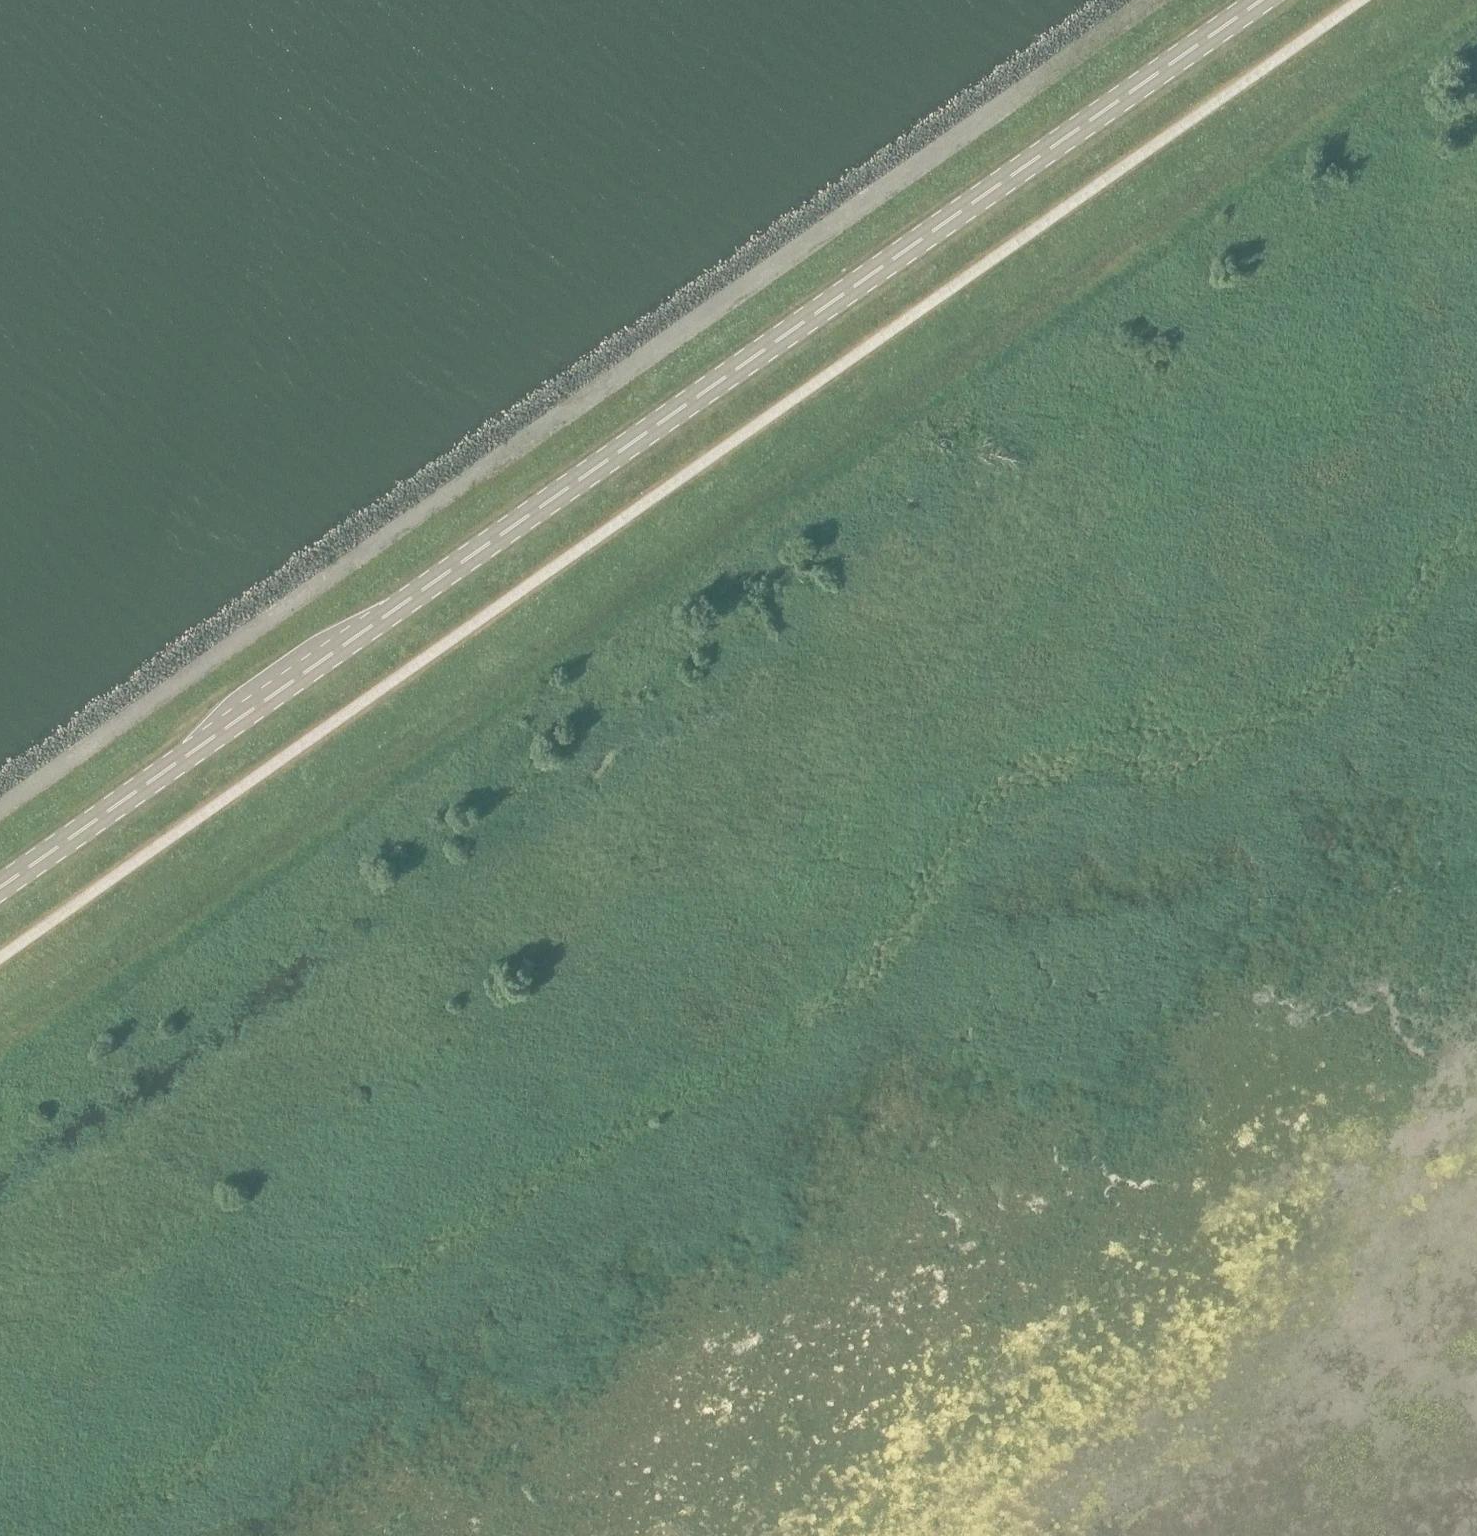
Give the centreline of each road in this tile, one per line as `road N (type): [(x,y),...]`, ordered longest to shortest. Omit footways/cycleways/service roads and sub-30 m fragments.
road 1 (secondary): [(0,876),(1244,0)]

